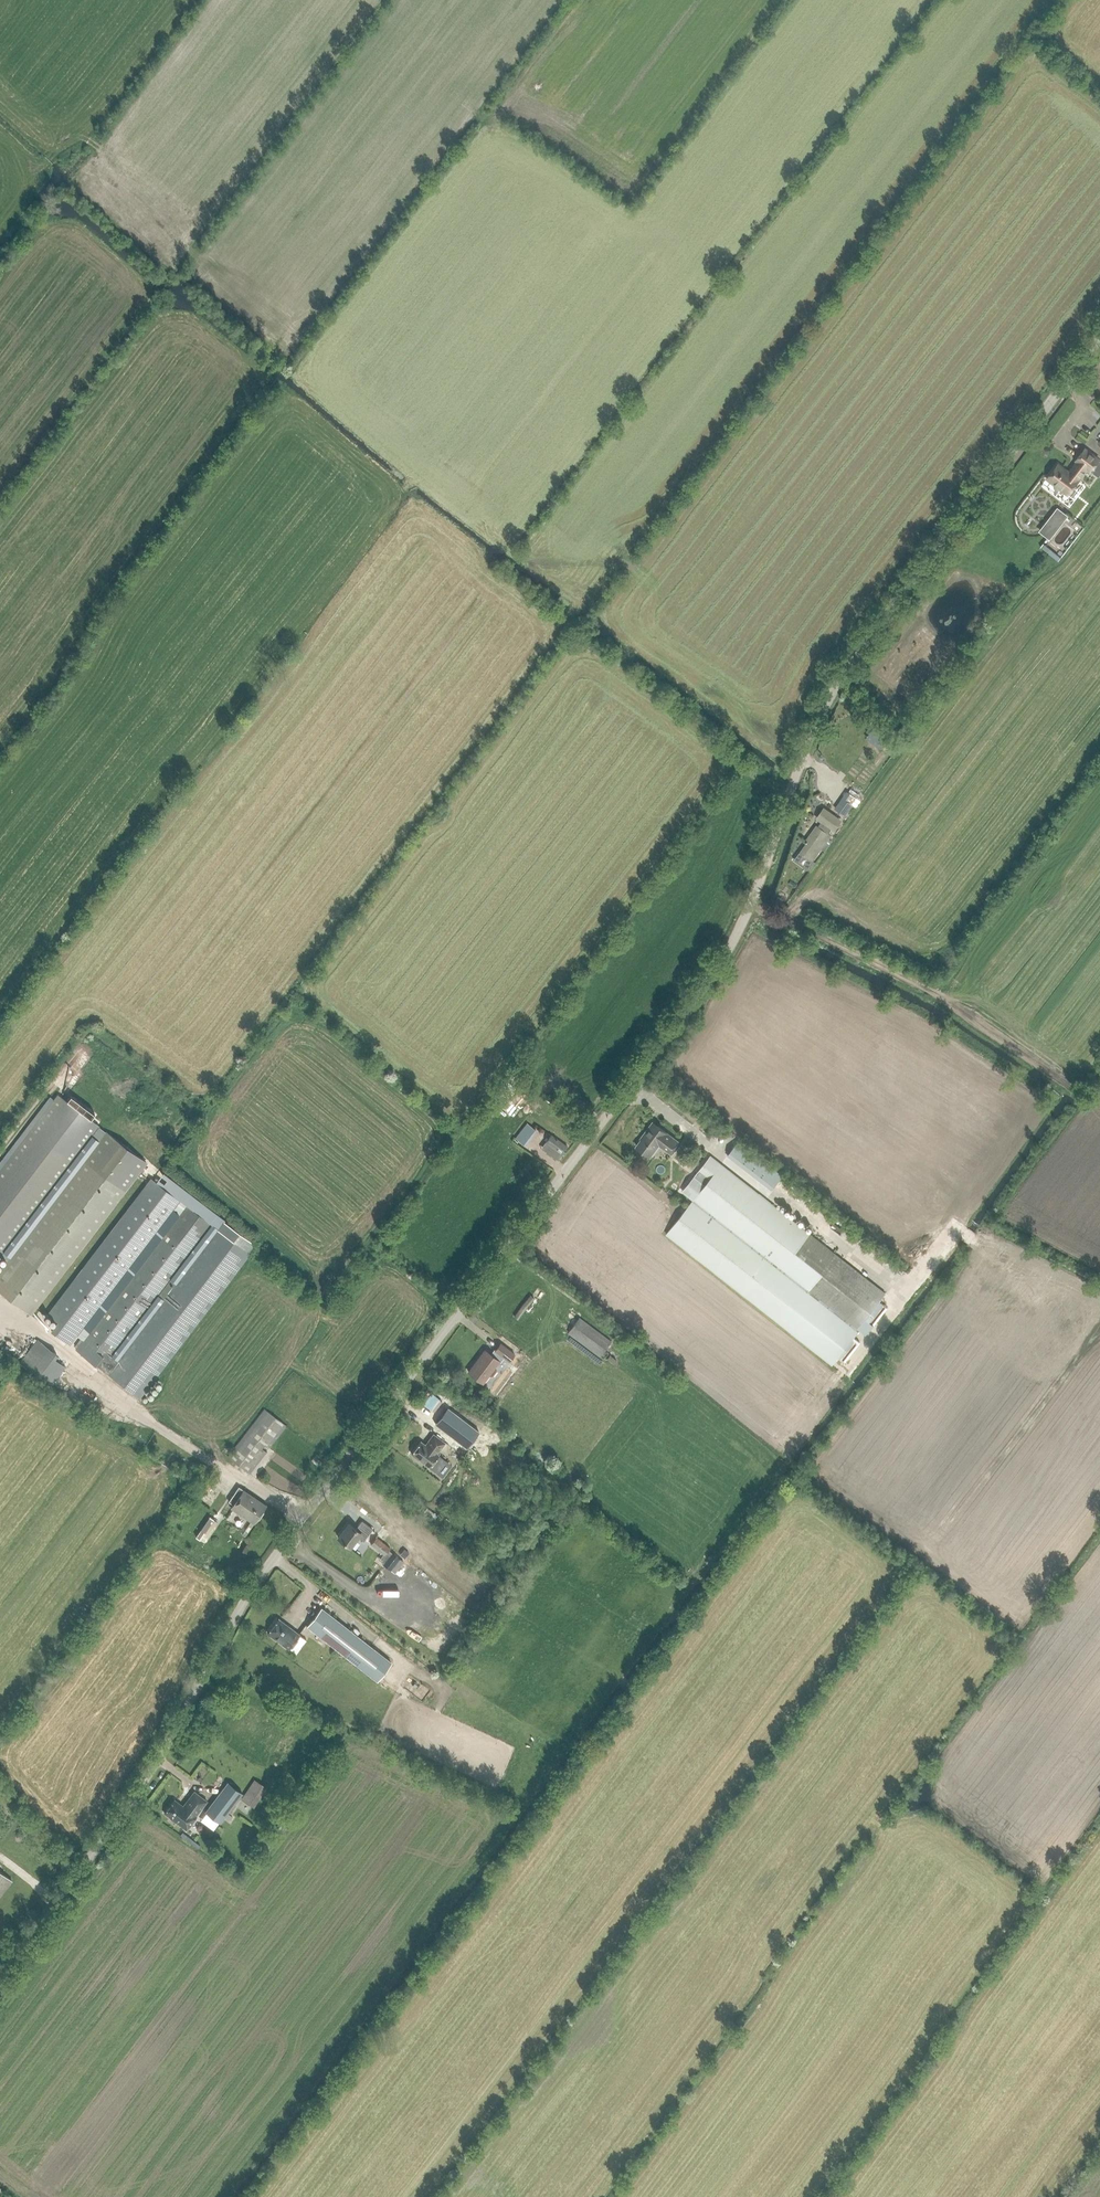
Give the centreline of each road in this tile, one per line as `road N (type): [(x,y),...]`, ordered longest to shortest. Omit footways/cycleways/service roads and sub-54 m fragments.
road 1 (unclassified): [(0,1974),(131,1804),(264,1574),(698,1006),(762,870),(825,703),(1099,346)]

